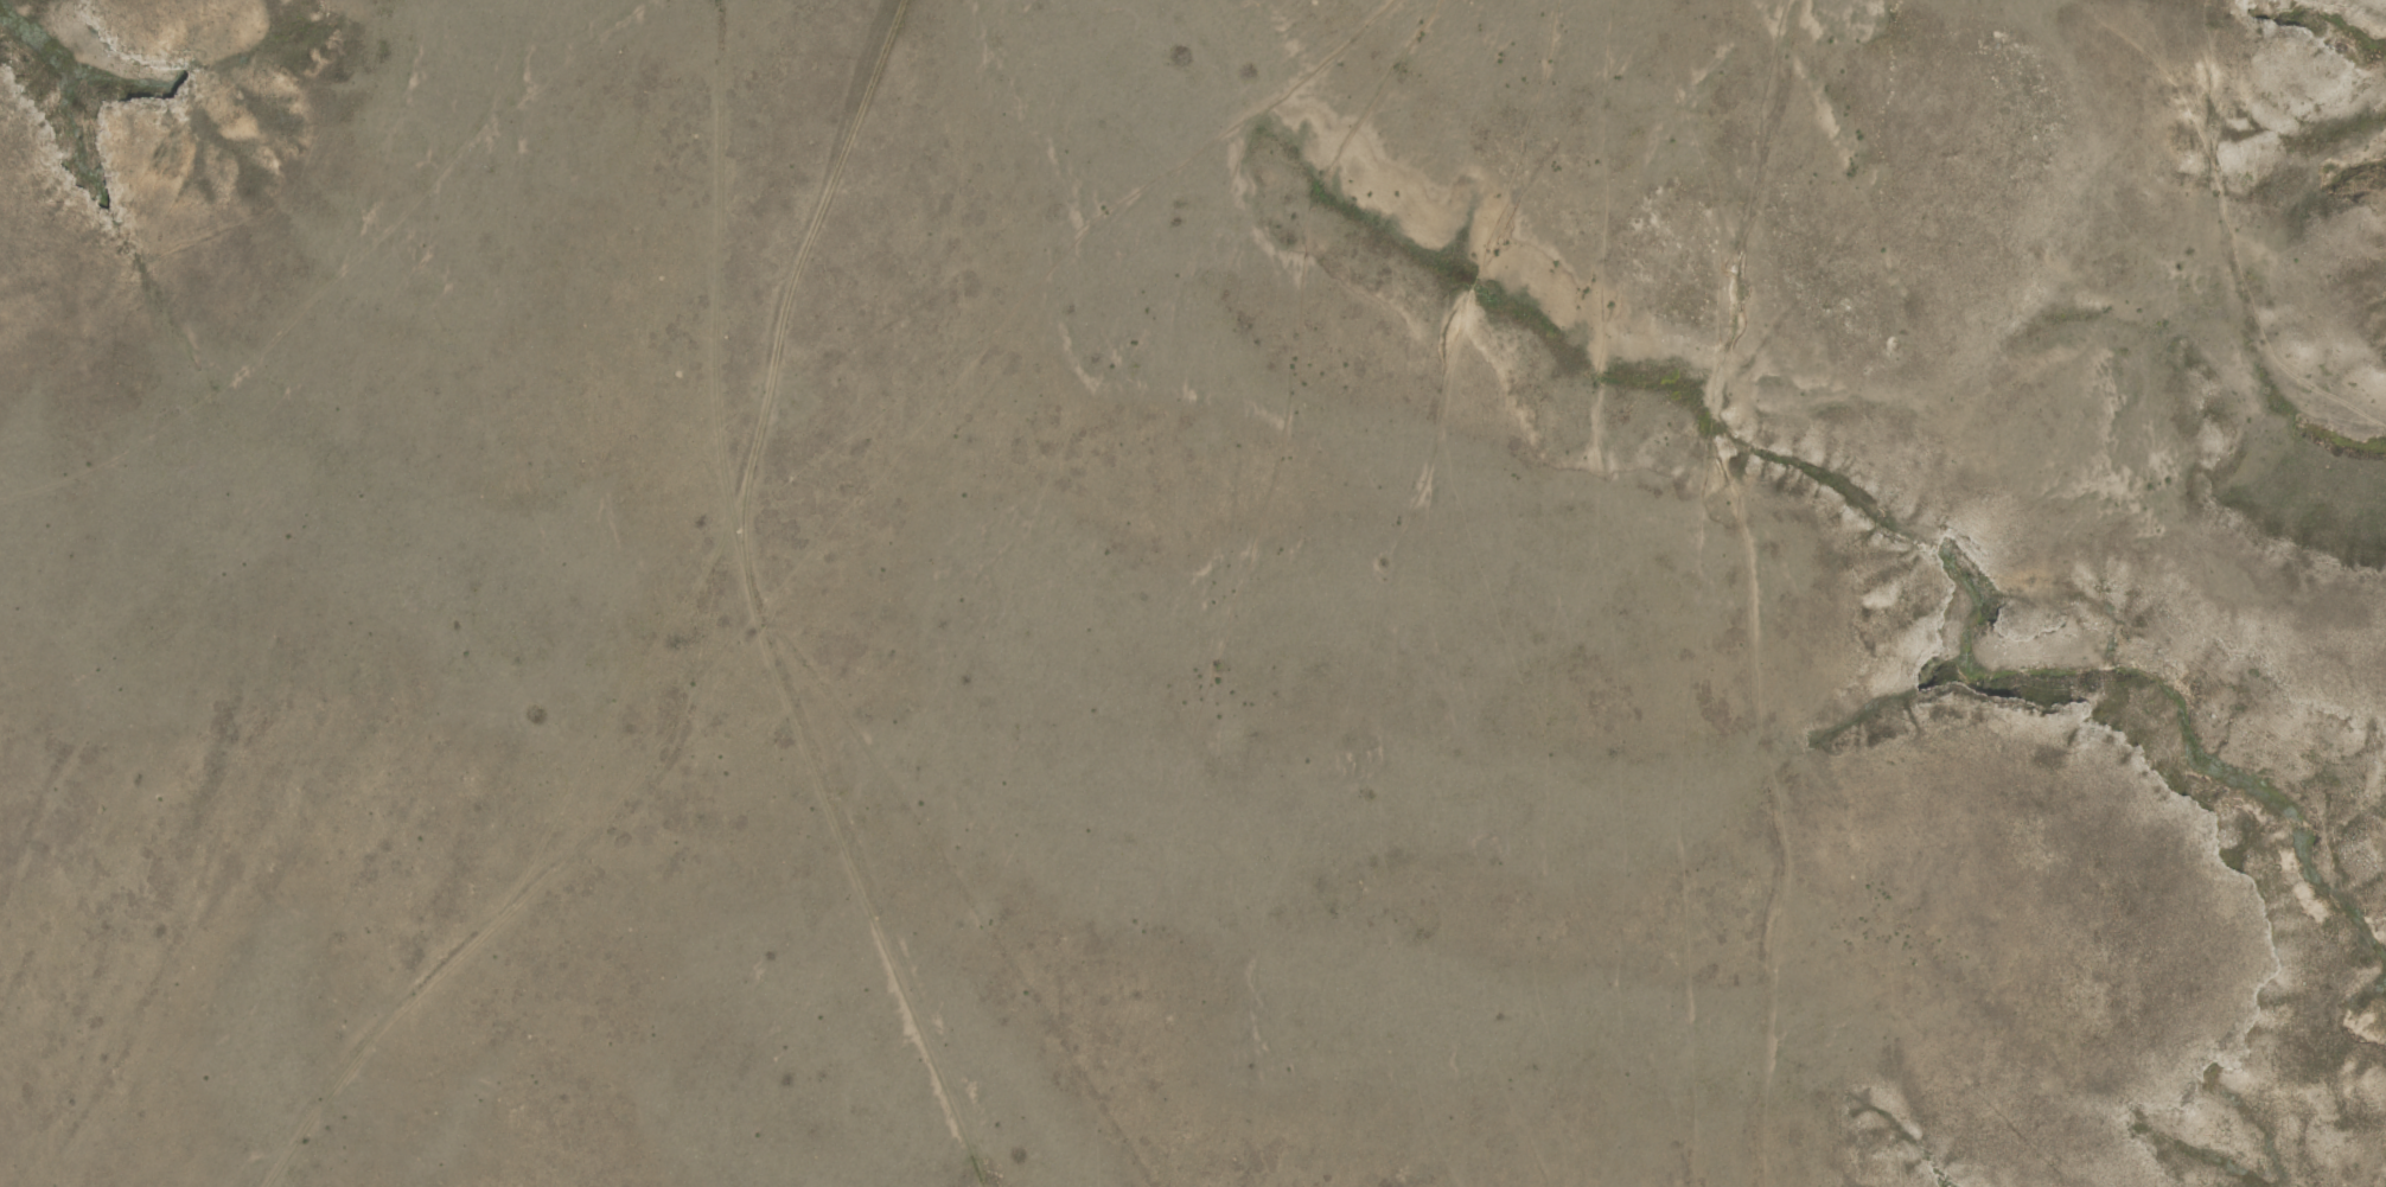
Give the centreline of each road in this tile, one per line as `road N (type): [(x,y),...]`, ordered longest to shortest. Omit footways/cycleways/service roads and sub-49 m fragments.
road 1 (residential): [(310,1186),(638,754),(779,508),(918,0)]

